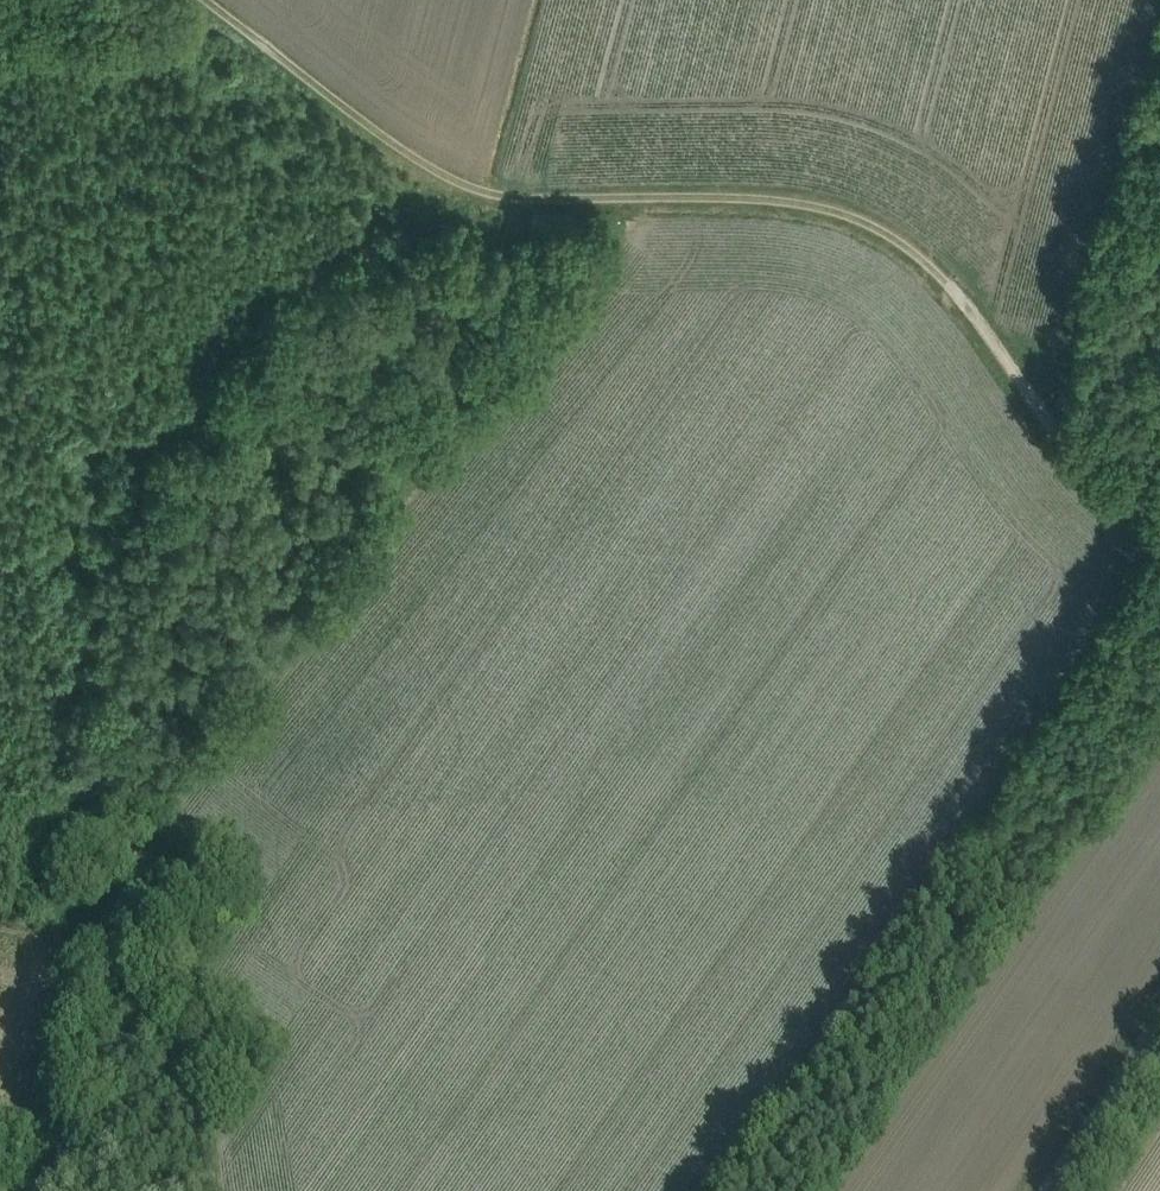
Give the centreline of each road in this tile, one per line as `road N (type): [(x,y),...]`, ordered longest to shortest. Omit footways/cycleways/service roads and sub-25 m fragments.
road 1 (track): [(197,0),(411,156),(470,187),(524,197),(794,203),(899,241),(951,287),(1049,431),(1099,487),(1159,529)]
road 2 (unclassified): [(1048,1190),(1159,1023)]

